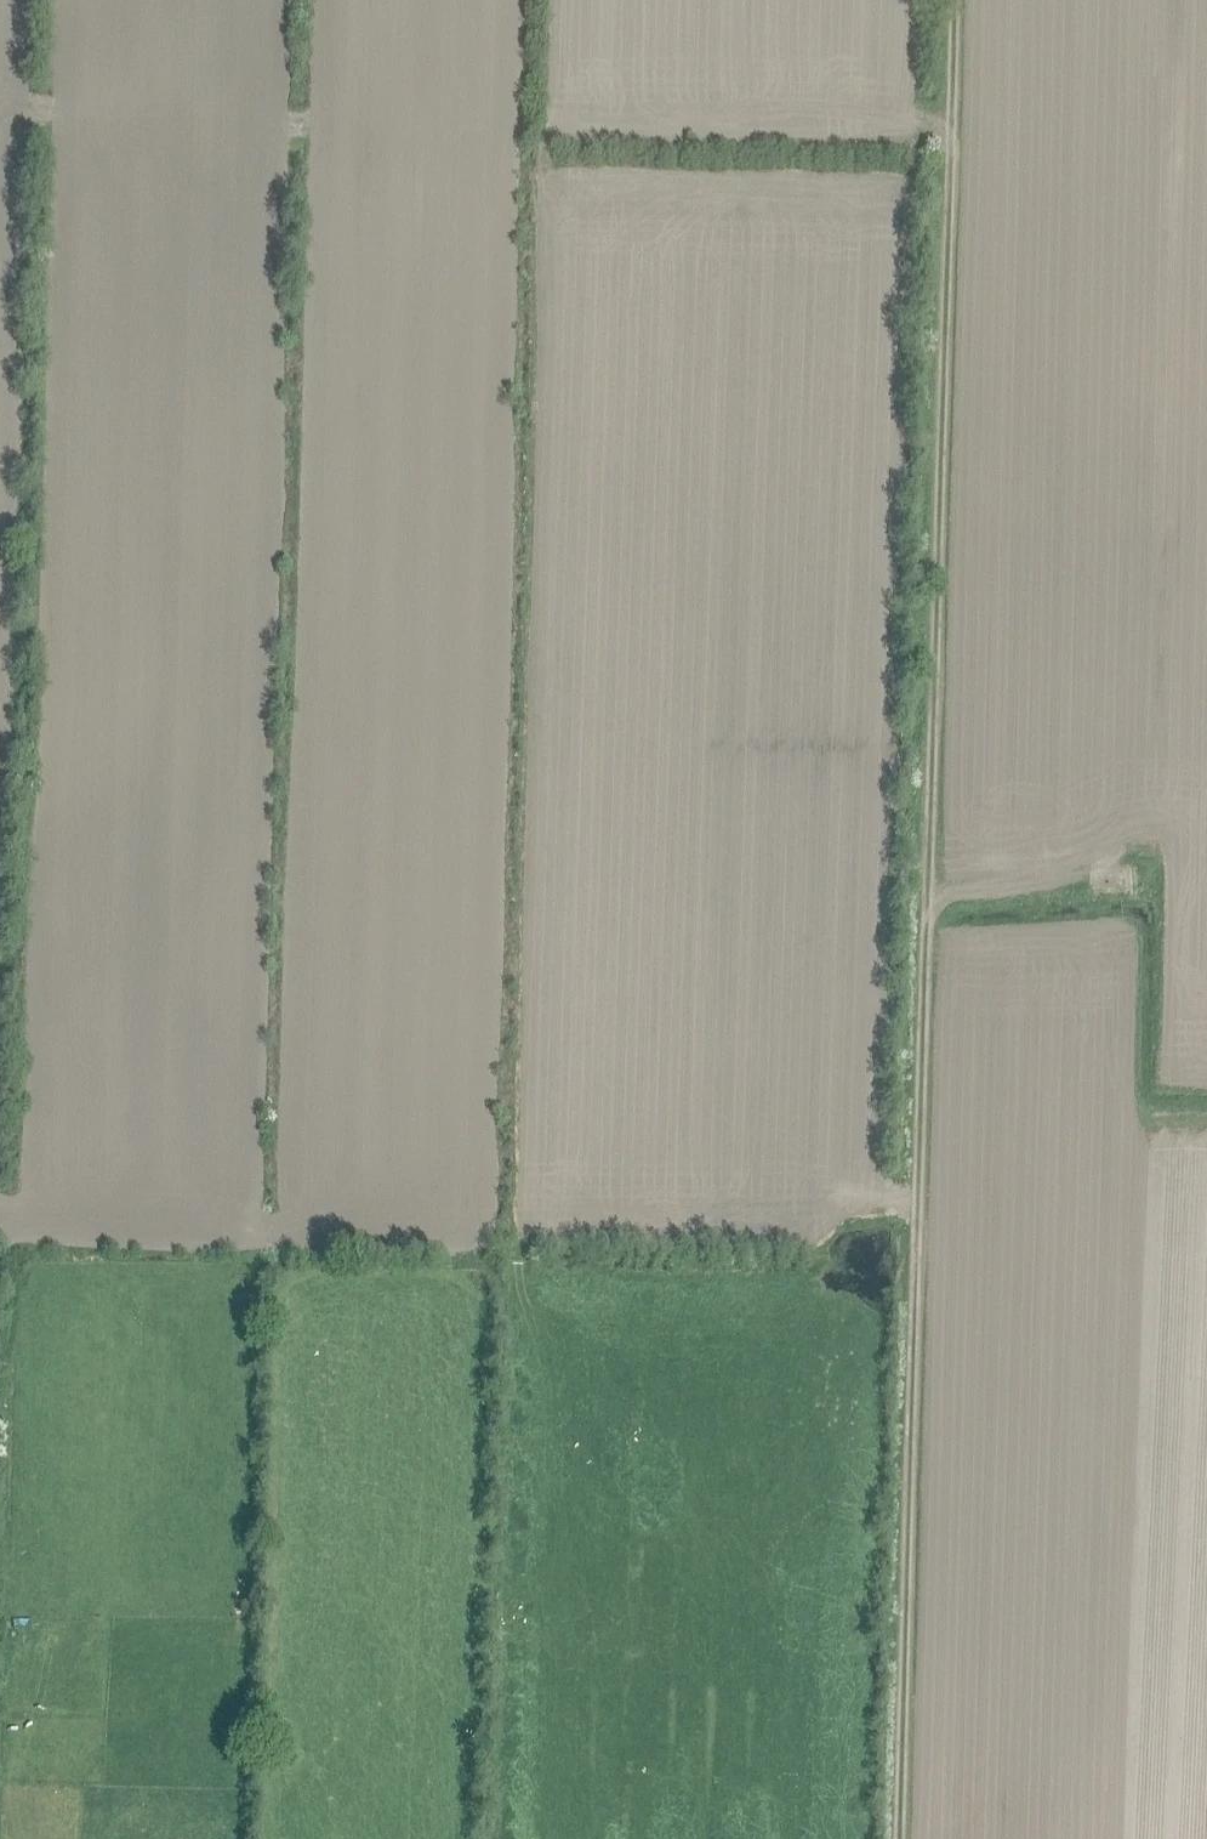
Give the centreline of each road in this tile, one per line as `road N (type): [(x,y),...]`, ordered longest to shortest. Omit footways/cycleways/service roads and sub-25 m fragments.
road 1 (track): [(902,1838),(957,0)]
road 2 (track): [(953,133),(649,127)]

